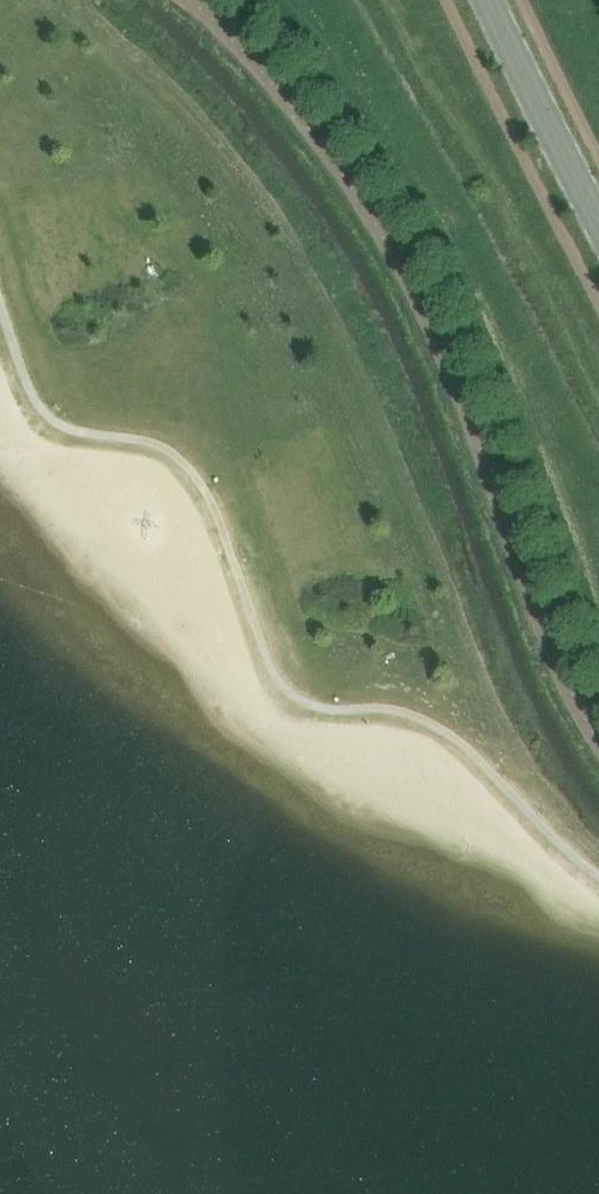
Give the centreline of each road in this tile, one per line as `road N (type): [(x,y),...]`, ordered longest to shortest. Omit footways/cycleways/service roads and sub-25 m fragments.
road 1 (secondary): [(598,214),(489,0)]

